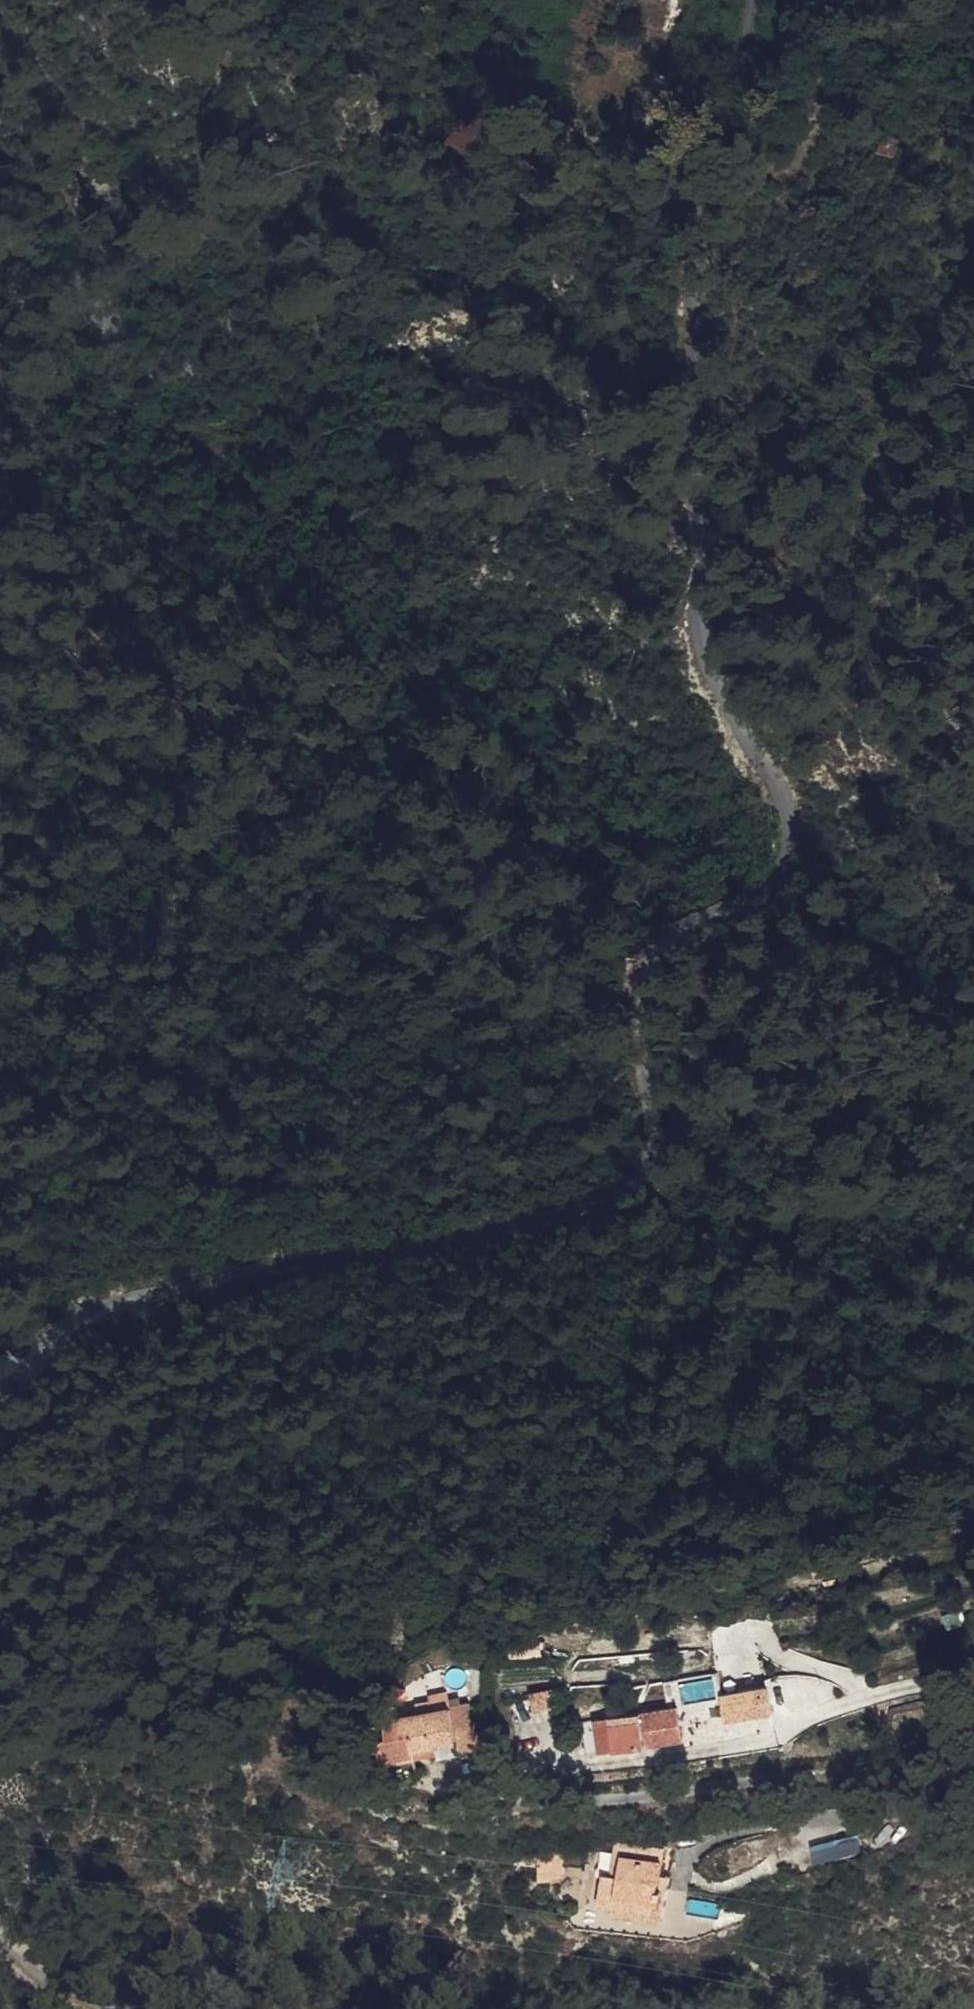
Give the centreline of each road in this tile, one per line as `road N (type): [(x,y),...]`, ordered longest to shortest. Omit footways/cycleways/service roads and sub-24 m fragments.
road 1 (unclassified): [(0,1407),(38,1356),(96,1321),(284,1277),(400,1265),(589,1217),(632,1200),(666,1158),(634,991),(664,946),(782,890),(795,854),(785,785),(730,711),(699,632),(698,371),(709,236),(756,62),(754,0)]
road 2 (unclassified): [(105,2008),(23,1959),(0,1921)]

